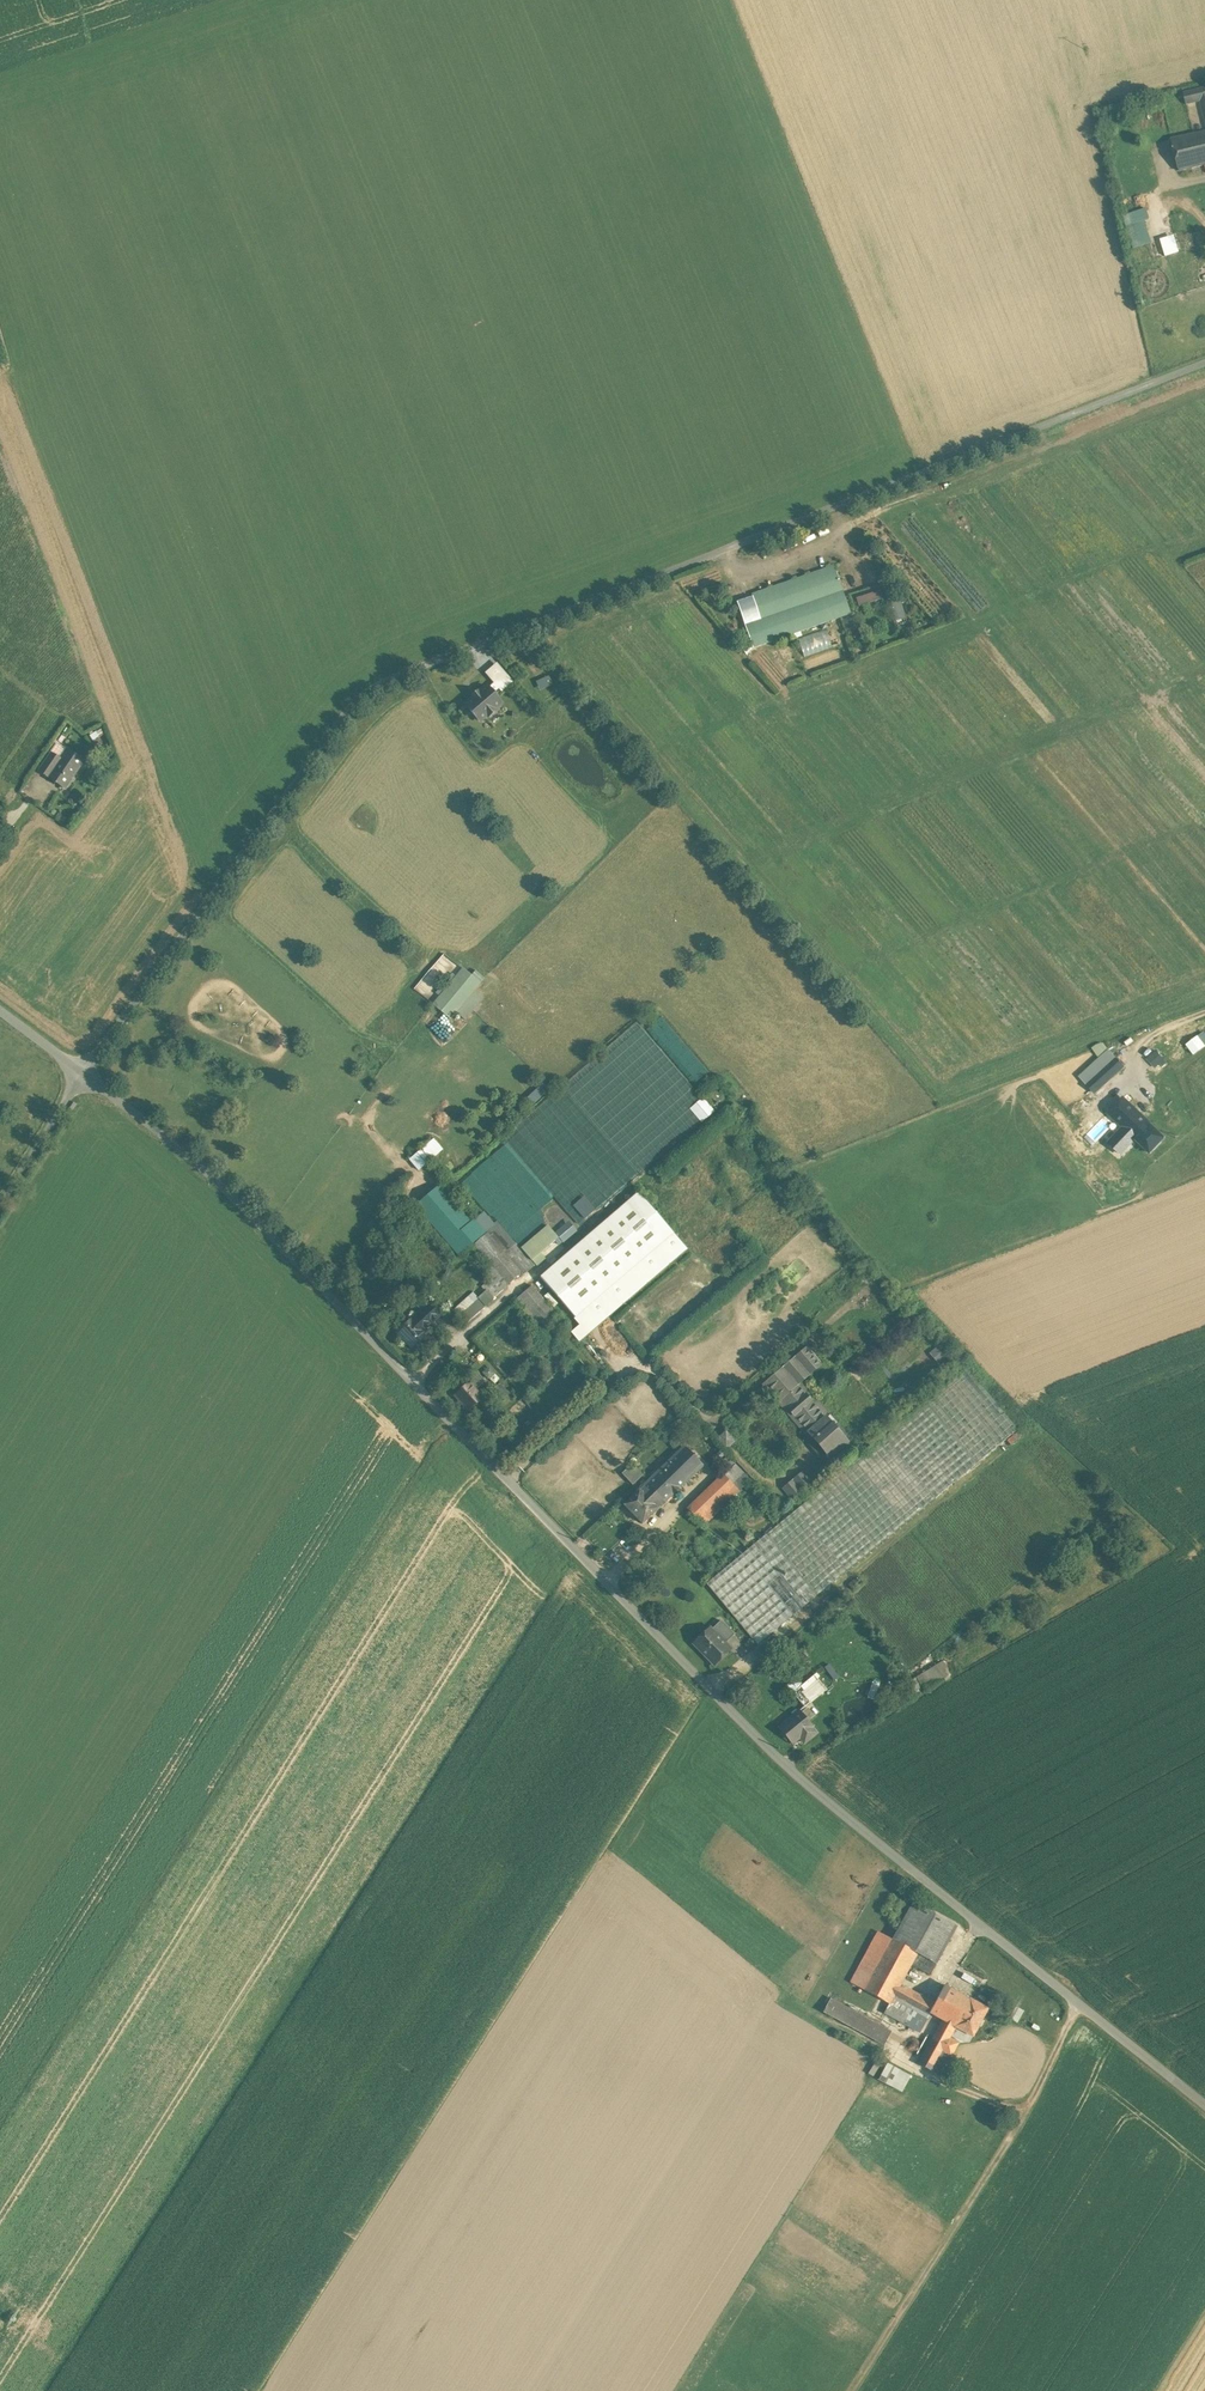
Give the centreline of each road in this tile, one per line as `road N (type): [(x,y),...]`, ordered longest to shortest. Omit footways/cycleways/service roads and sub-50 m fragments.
road 1 (unclassified): [(1204,2105),(791,1770),(207,1169),(83,1074)]
road 2 (unclassified): [(1204,363),(363,691),(83,1074)]
road 3 (track): [(1022,2113),(848,2390)]
road 4 (unclassified): [(83,1074),(0,1205)]

